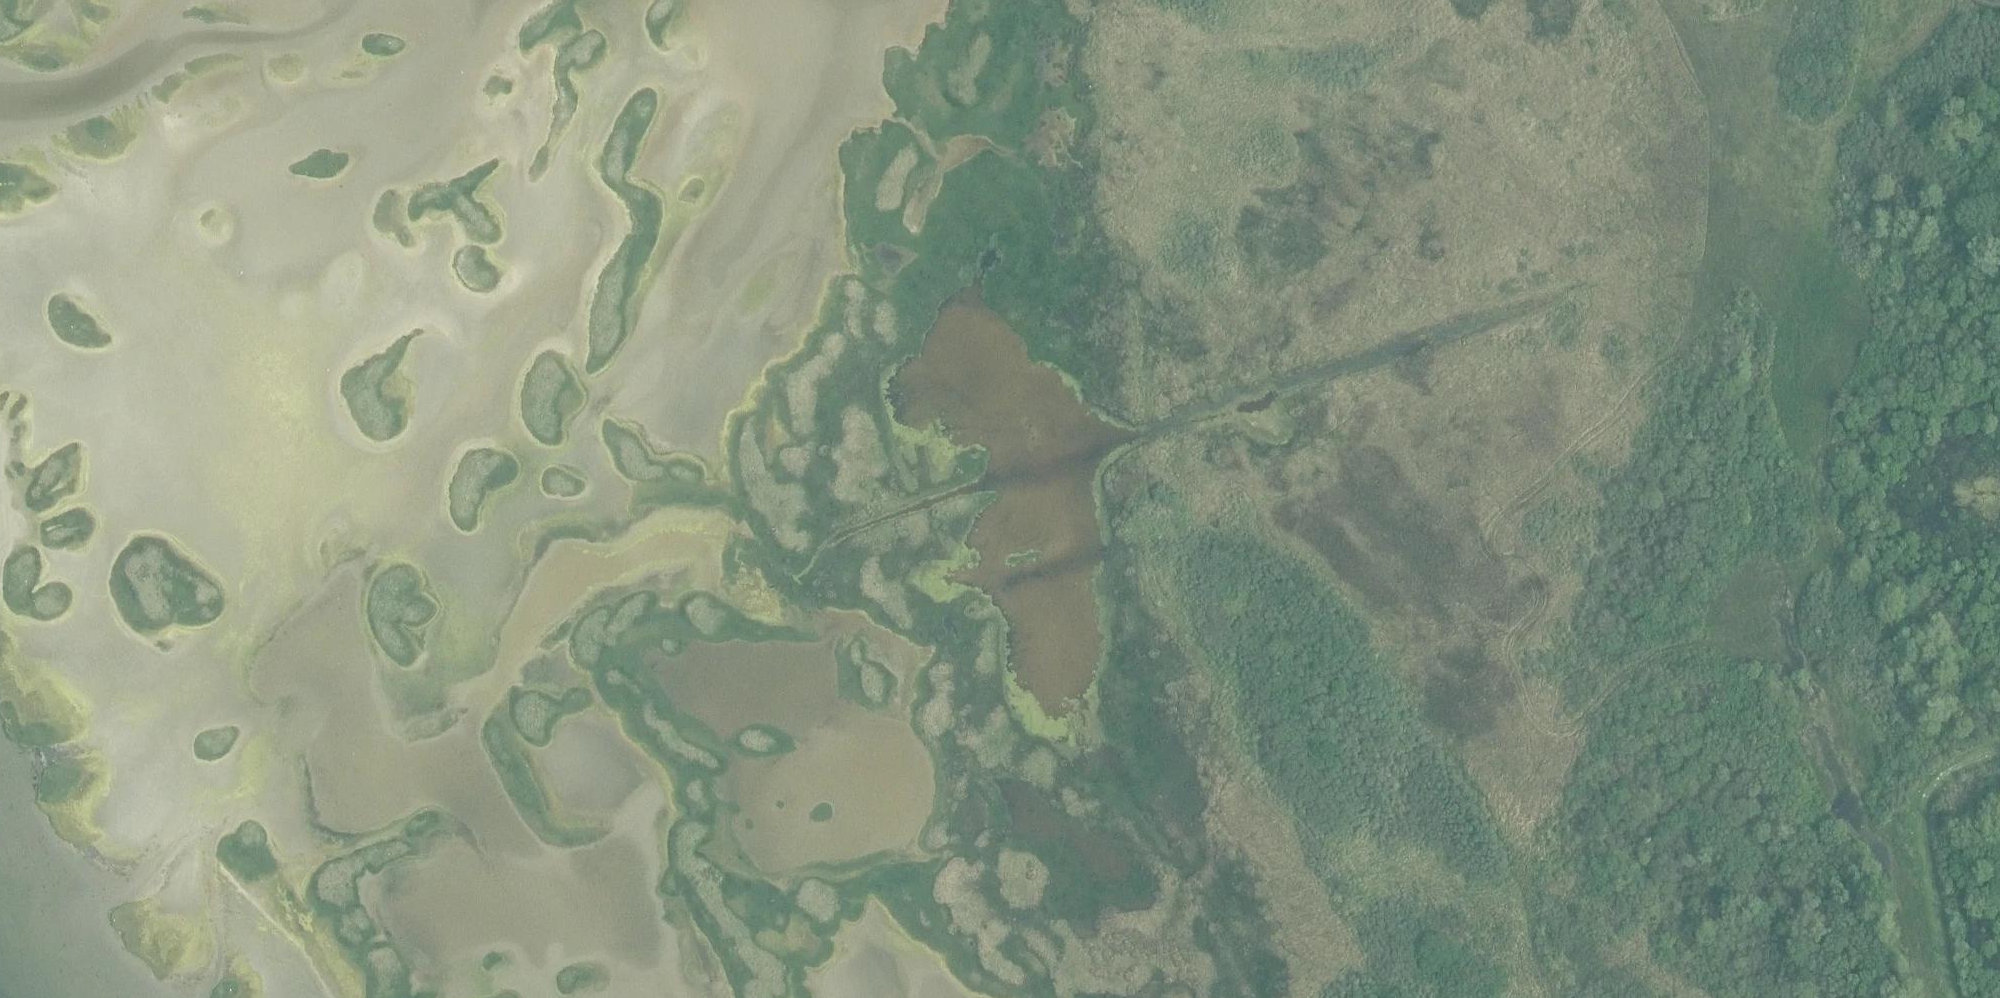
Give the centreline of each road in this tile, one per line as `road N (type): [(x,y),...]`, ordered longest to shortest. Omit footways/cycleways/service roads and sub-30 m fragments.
road 1 (track): [(1999,749),(1940,771),(1914,815),(1950,997)]

